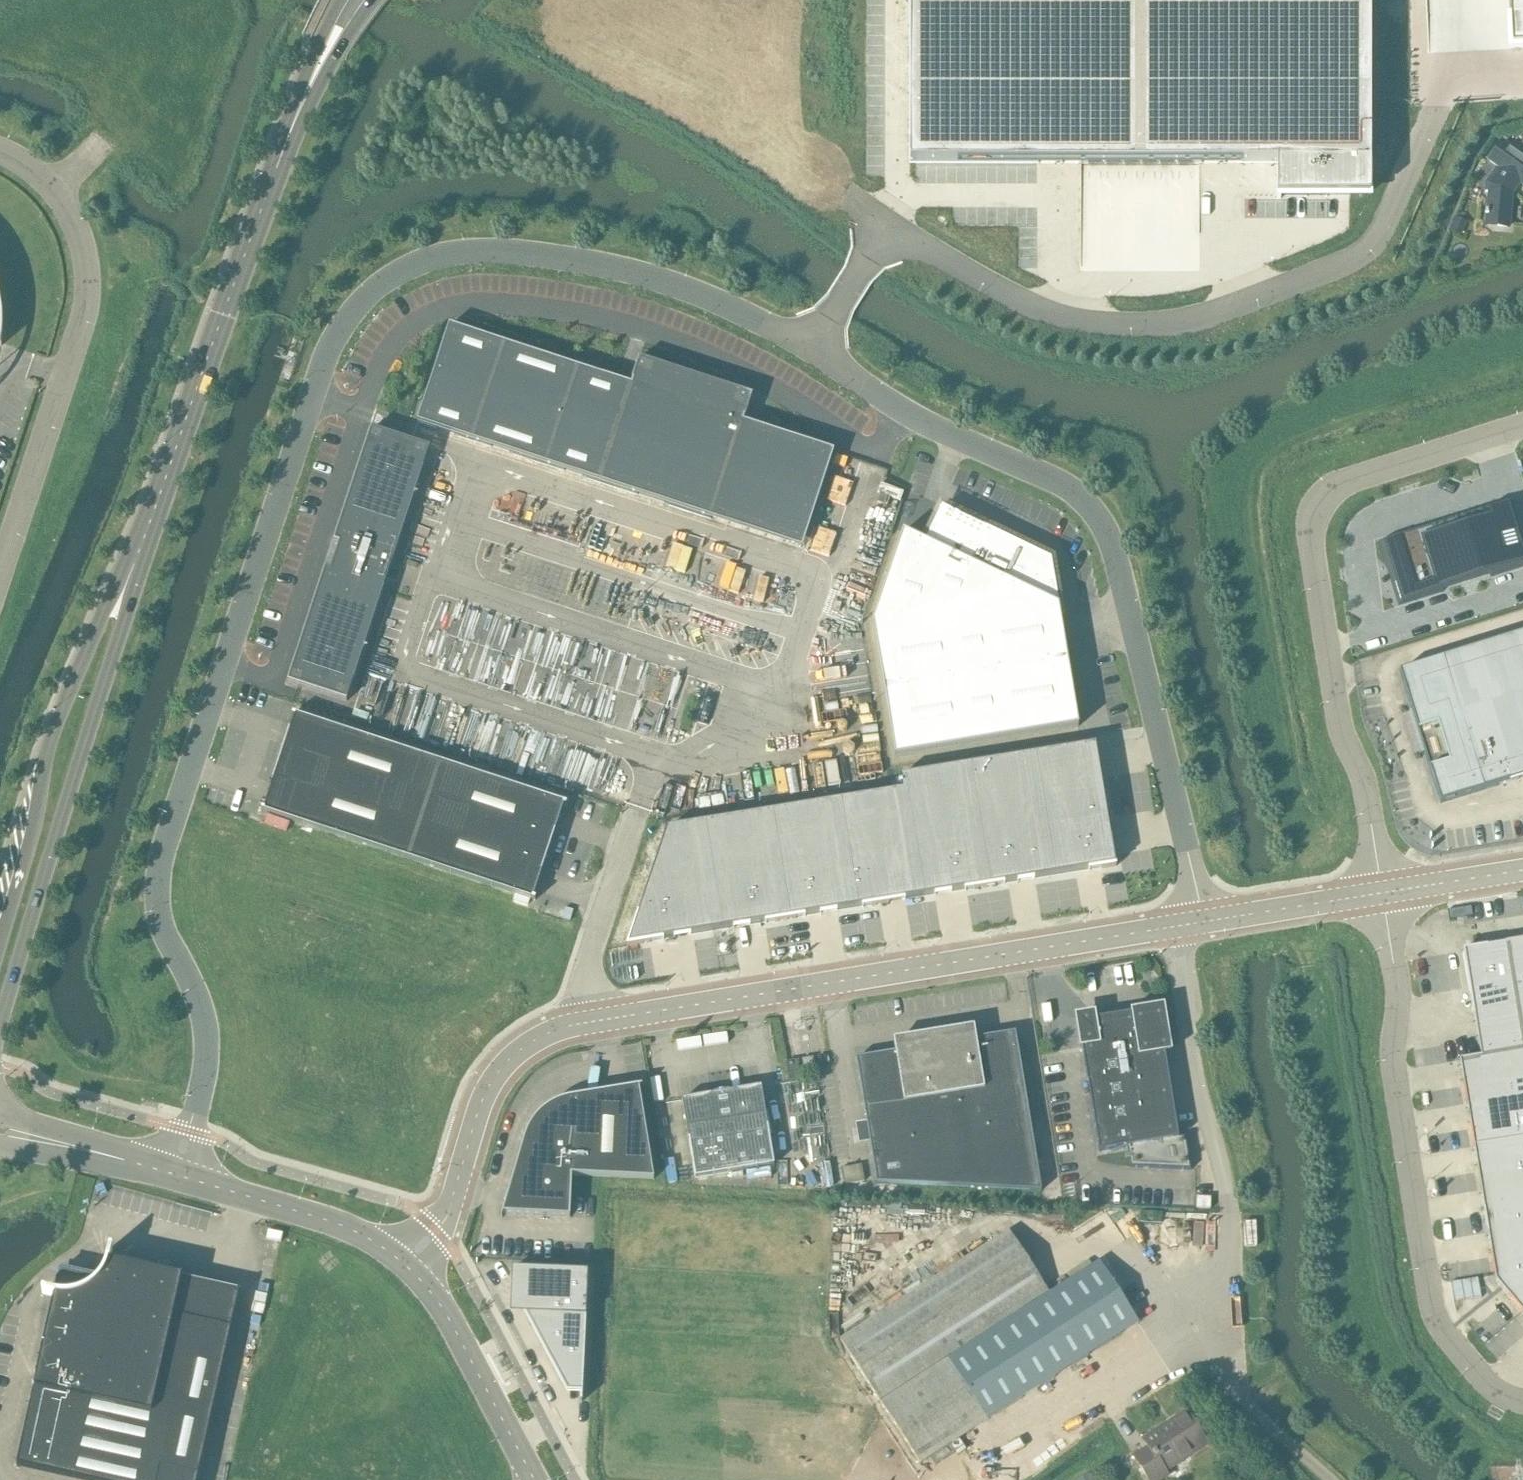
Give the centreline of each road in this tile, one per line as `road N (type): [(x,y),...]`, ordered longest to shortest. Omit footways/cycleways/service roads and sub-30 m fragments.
road 1 (unclassified): [(172,1173),(210,1057),(192,974),(161,915),(162,850),(331,343),(353,314),(436,254),(488,249),(620,266),(694,291),(809,350)]
road 2 (unclassified): [(403,1262),(434,1229),(484,1080),(536,1034),(1204,920)]
road 3 (unclassified): [(809,350),(902,412),(1038,472),(1088,504),(1115,551),(1204,920)]
road 4 (unclassified): [(1453,73),(1369,244),(1194,318),(1076,319),(1029,306),(893,224),(878,245)]
road 5 (tertiary): [(128,582),(226,301),(308,92),(355,0)]
road 6 (unclassified): [(1522,428),(1329,489),(1313,529),(1320,622),(1382,892)]
road 7 (unclassified): [(1382,892),(1398,973),(1394,1067),(1429,1307),(1449,1344),(1495,1394),(1522,1403)]
road 8 (tertiary): [(0,1029),(126,623),(128,582)]
road 9 (unclassified): [(0,575),(88,305),(84,252),(49,189)]
road 10 (tertiary): [(128,582),(86,648),(0,920)]
road 11 (track): [(1210,1311),(952,1469)]
road 12 (tertiary): [(535,1479),(442,1308),(403,1262)]
road 13 (tertiary): [(403,1262),(331,1221),(172,1173)]
road 14 (track): [(1241,1397),(1235,1359),(1210,1311),(1228,1220)]
road 15 (unclassified): [(1204,920),(1382,892)]
road 16 (unclassified): [(1382,892),(1522,871)]
road 17 (tertiary): [(172,1173),(36,1142)]
road 18 (unclassified): [(809,350),(878,245)]

